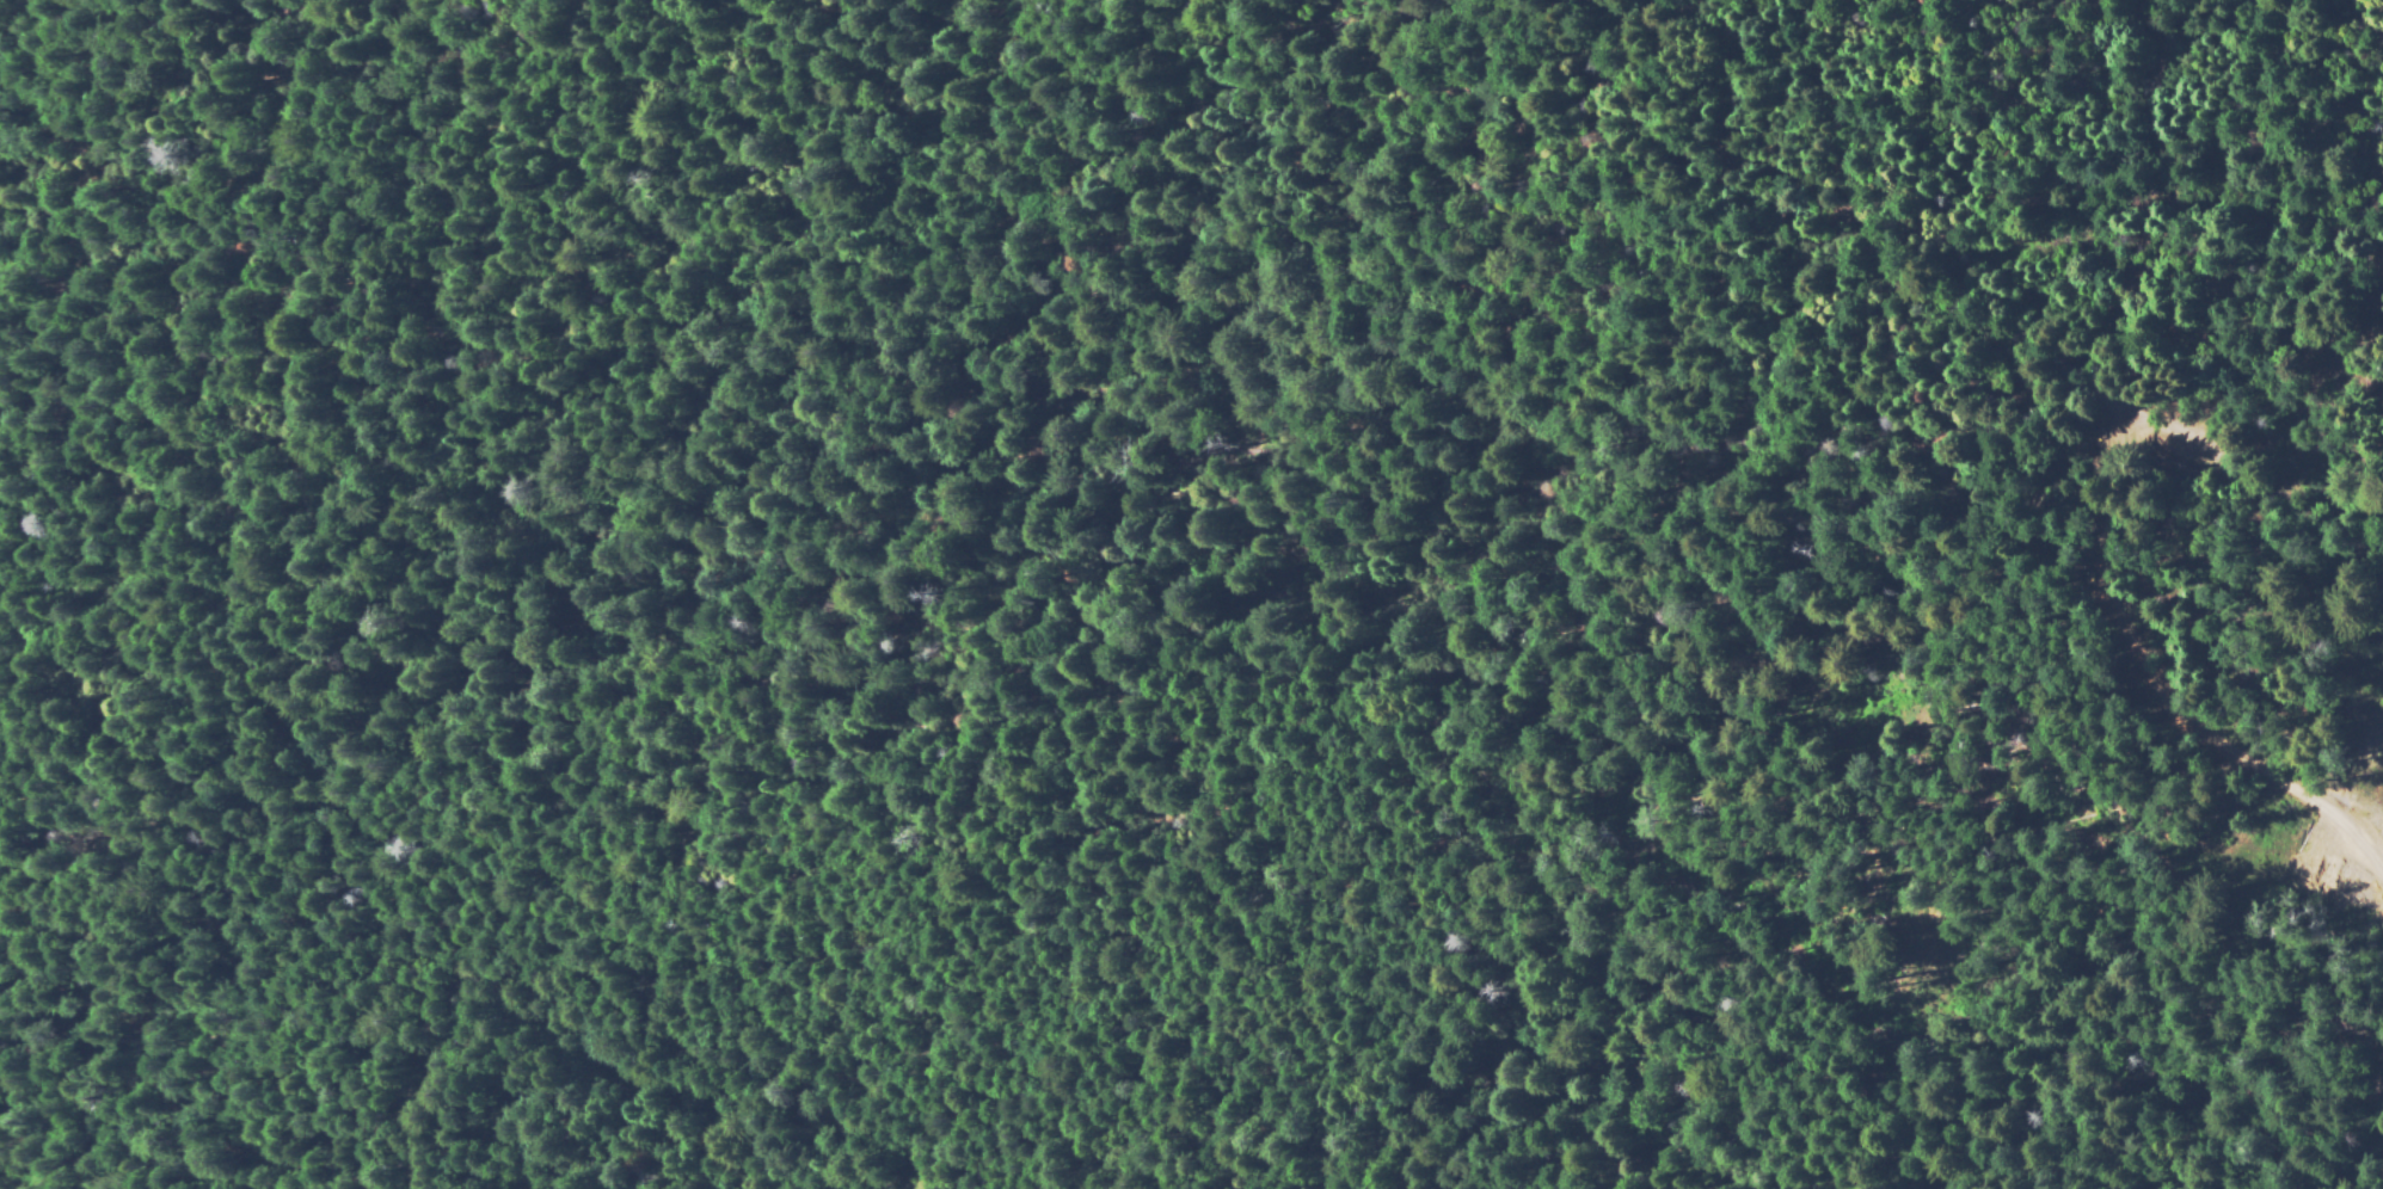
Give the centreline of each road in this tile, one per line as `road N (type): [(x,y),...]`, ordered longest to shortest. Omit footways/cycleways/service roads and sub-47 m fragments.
road 1 (track): [(2264,543),(2141,504),(2050,419),(1905,0)]
road 2 (track): [(2382,586),(2357,568),(2264,543)]

